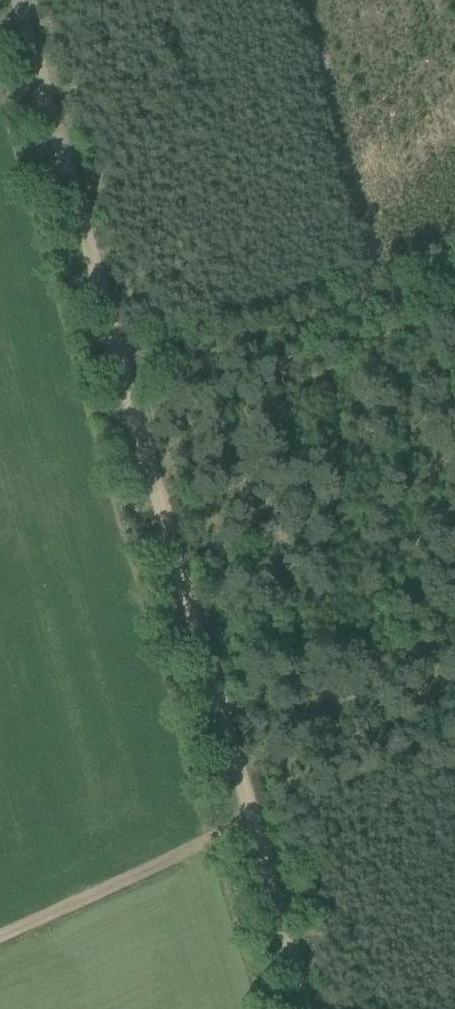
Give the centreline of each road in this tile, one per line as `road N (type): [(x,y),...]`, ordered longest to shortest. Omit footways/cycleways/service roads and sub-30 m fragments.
road 1 (track): [(20,0),(305,1008)]
road 2 (track): [(253,823),(0,935)]
road 3 (track): [(454,276),(253,335)]
road 4 (track): [(253,335),(125,371)]

